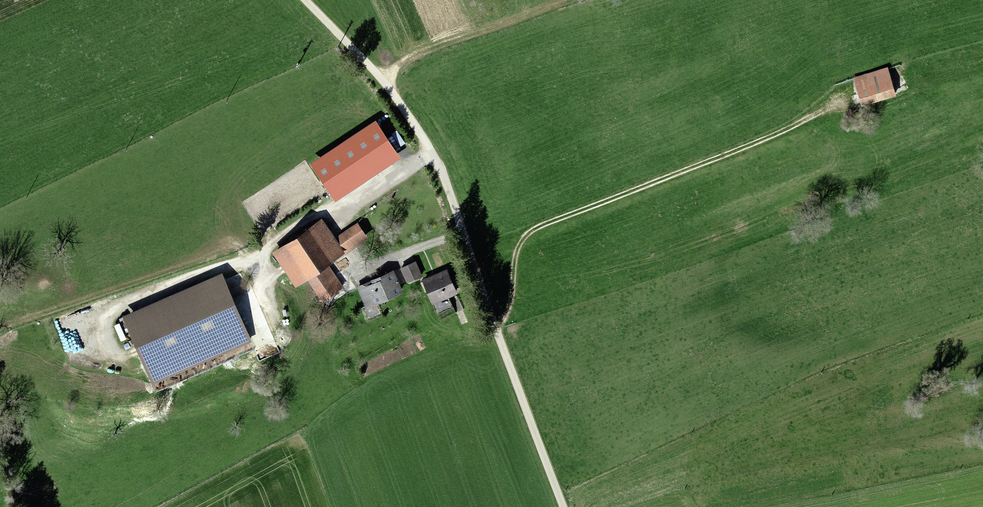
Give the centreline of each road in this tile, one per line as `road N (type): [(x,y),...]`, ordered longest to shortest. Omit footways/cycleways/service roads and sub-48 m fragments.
road 1 (unclassified): [(560,506),(432,153),(382,79),(304,0)]
road 2 (track): [(498,336),(527,235),(829,107)]
road 3 (track): [(0,328),(234,249),(262,260)]
road 4 (track): [(382,79),(421,43),(486,29),(555,0)]

